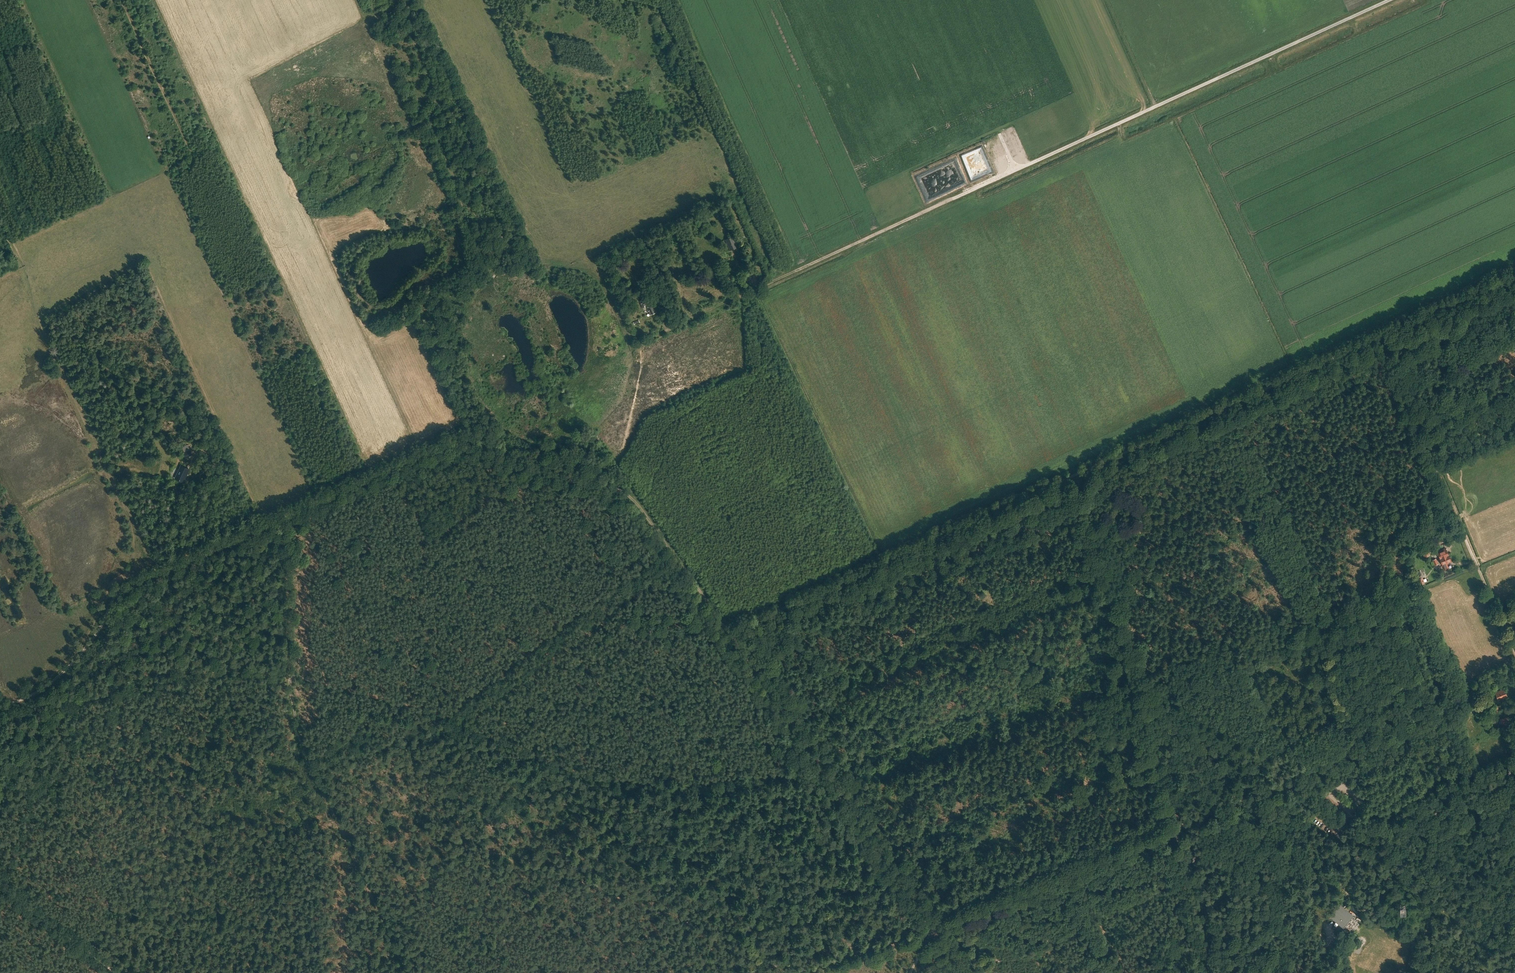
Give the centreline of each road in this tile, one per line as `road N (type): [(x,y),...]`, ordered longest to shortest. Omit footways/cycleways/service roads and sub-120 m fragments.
road 1 (track): [(669,329),(1388,0)]
road 2 (unclassified): [(791,972),(935,926),(1461,711),(1493,679),(1514,680)]
road 3 (track): [(127,586),(452,443),(635,500),(727,632)]
road 4 (track): [(285,514),(300,729),(406,972)]
road 5 (track): [(727,632),(841,793),(657,946)]
road 6 (track): [(0,215),(46,342),(130,531),(127,586)]
road 7 (track): [(61,717),(162,669),(290,674),(441,712)]
road 8 (track): [(824,768),(626,778),(441,712)]
road 9 (track): [(1063,482),(727,632)]
road 10 (track): [(1173,820),(1144,689),(1063,482)]
road 11 (track): [(1380,336),(1063,482)]
road 12 (track): [(1380,336),(1514,658)]
road 13 (track): [(671,0),(793,271)]
road 14 (track): [(841,793),(929,919)]
road 15 (track): [(1514,275),(1380,336)]
road 16 (track): [(0,885),(117,972)]
road 17 (track): [(43,688),(83,650),(113,597),(127,586)]
road 18 (track): [(1216,937),(1173,820)]

